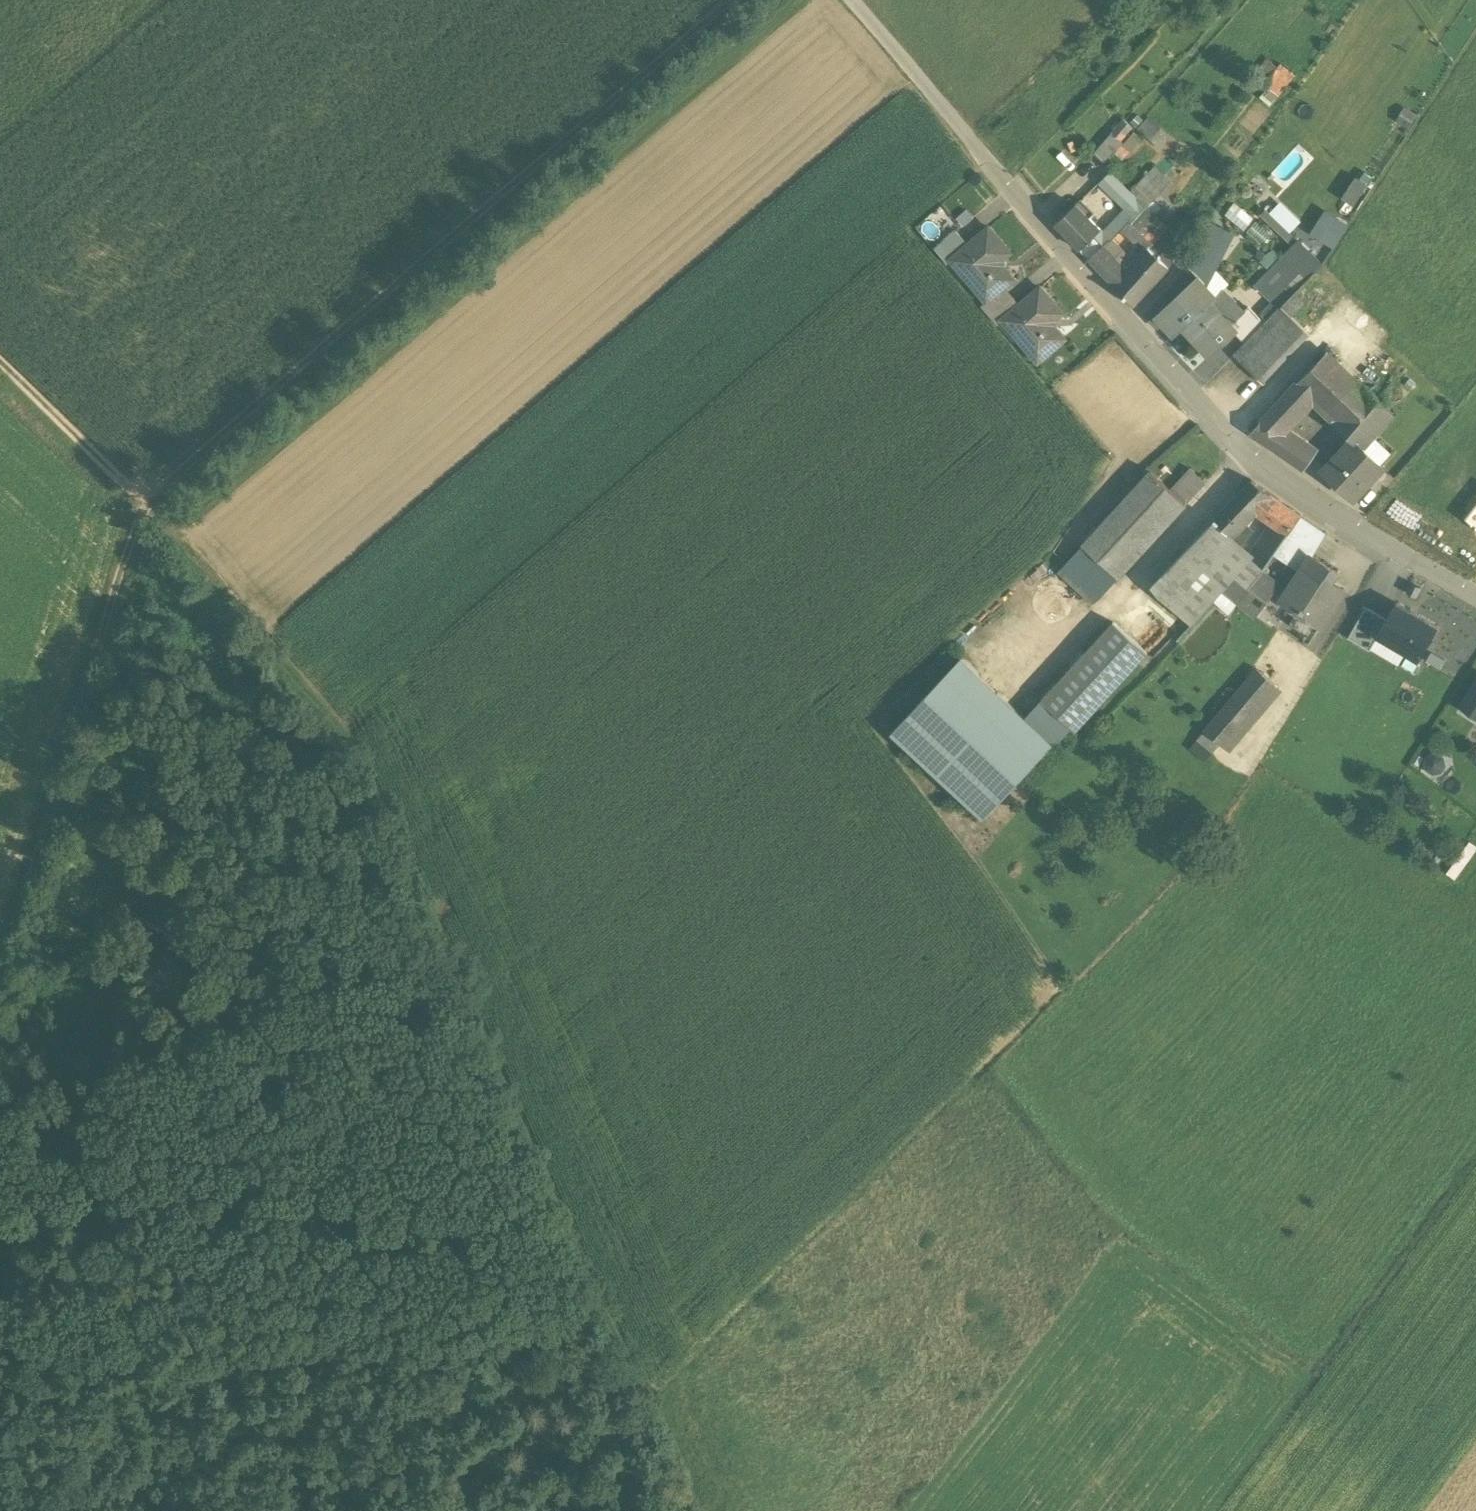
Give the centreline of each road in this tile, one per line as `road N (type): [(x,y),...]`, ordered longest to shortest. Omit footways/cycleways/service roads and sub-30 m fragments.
road 1 (track): [(152,509),(380,789),(688,1510)]
road 2 (track): [(152,509),(176,476),(732,0)]
road 3 (residential): [(1475,593),(1369,539),(1264,470),(987,161)]
road 4 (track): [(0,1039),(88,751),(136,533),(152,509)]
road 5 (unclassified): [(987,161),(850,0)]
road 6 (track): [(0,366),(152,509)]

